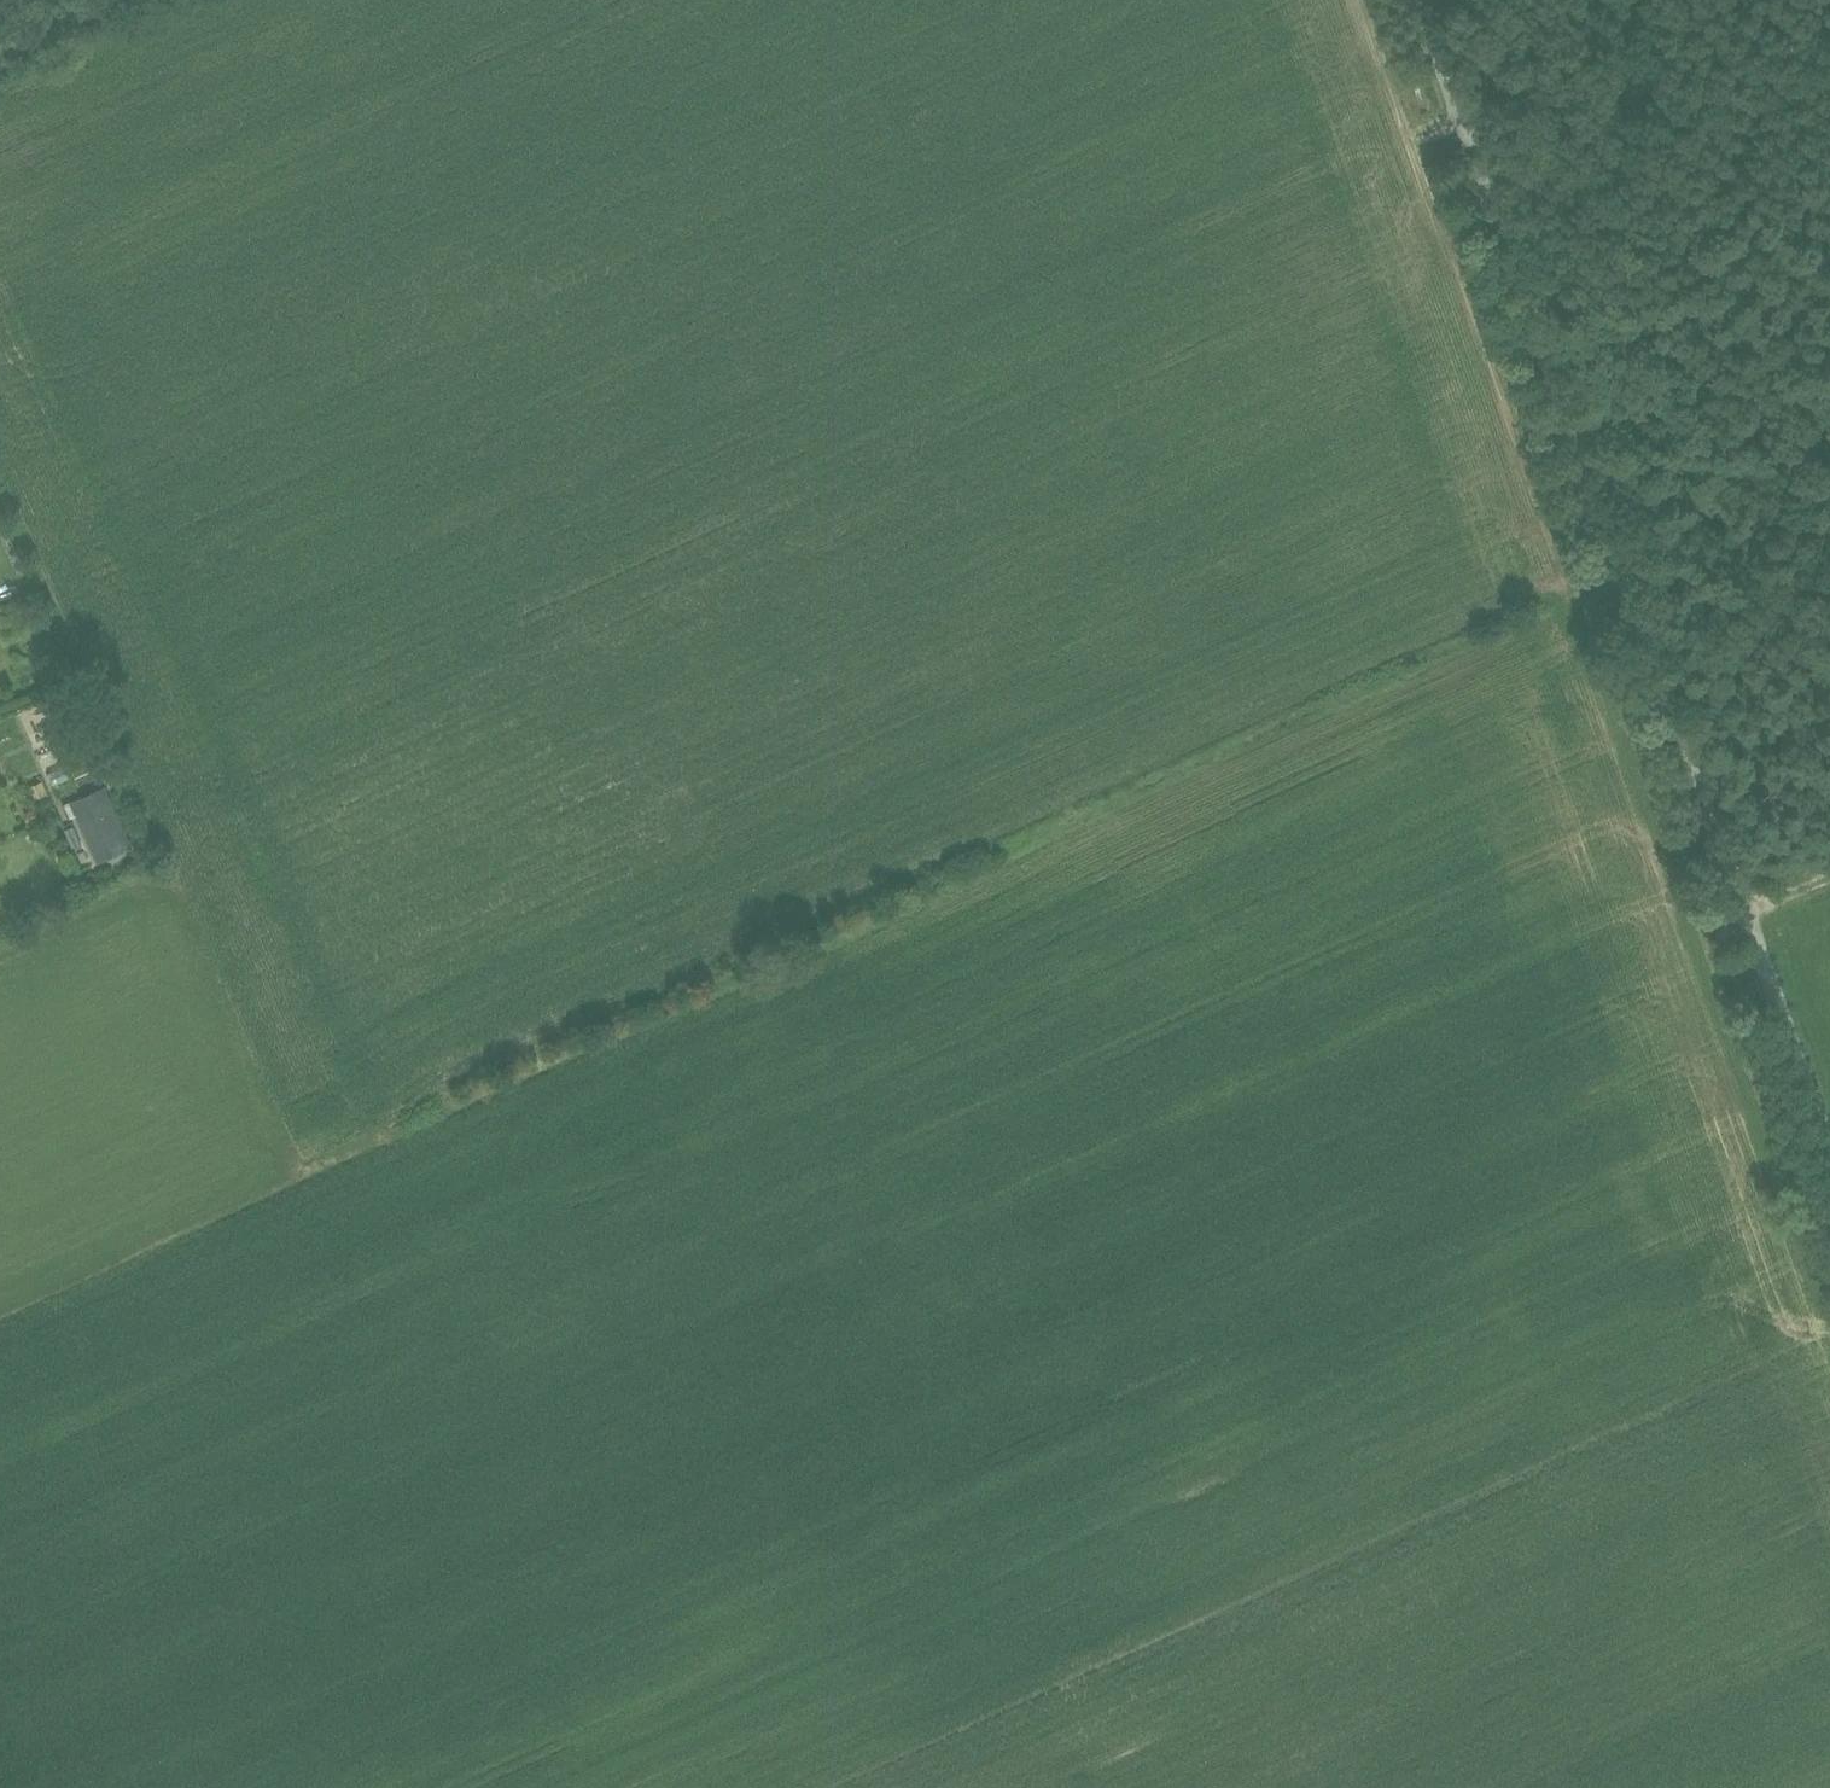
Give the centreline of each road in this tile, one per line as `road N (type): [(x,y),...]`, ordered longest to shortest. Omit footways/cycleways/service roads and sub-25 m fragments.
road 1 (unclassified): [(1421,0),(1829,1161)]

